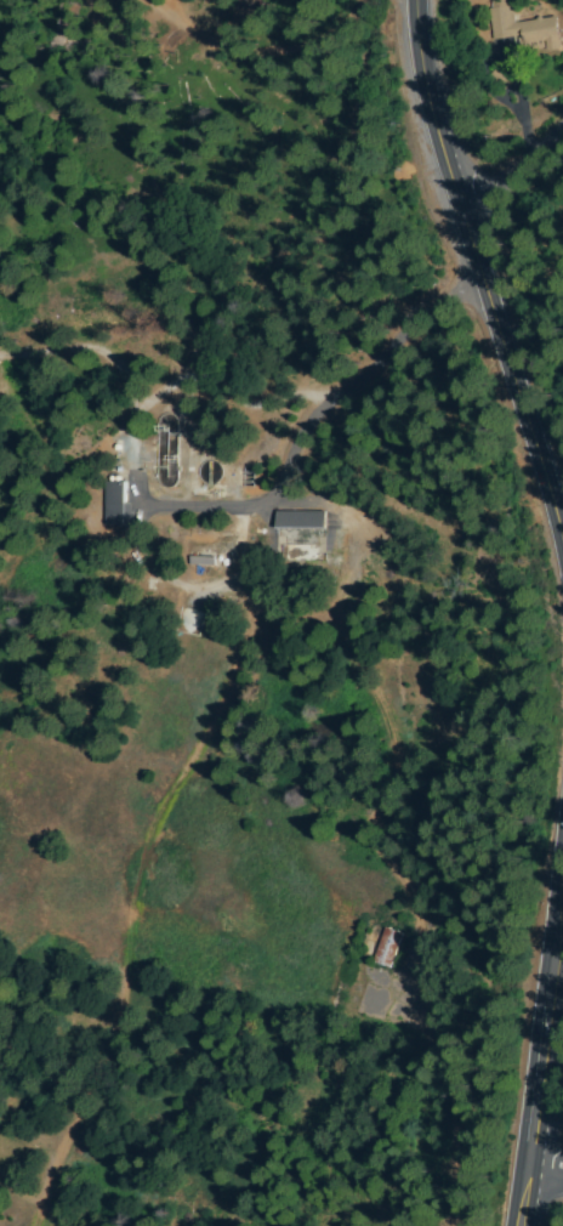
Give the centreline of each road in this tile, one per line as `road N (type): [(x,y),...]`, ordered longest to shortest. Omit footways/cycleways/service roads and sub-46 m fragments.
road 1 (secondary): [(562,542),(442,151),(416,0)]
road 2 (secondary): [(522,1225),(562,887)]
road 3 (track): [(44,1225),(126,927)]
road 4 (residential): [(465,227),(562,132)]

